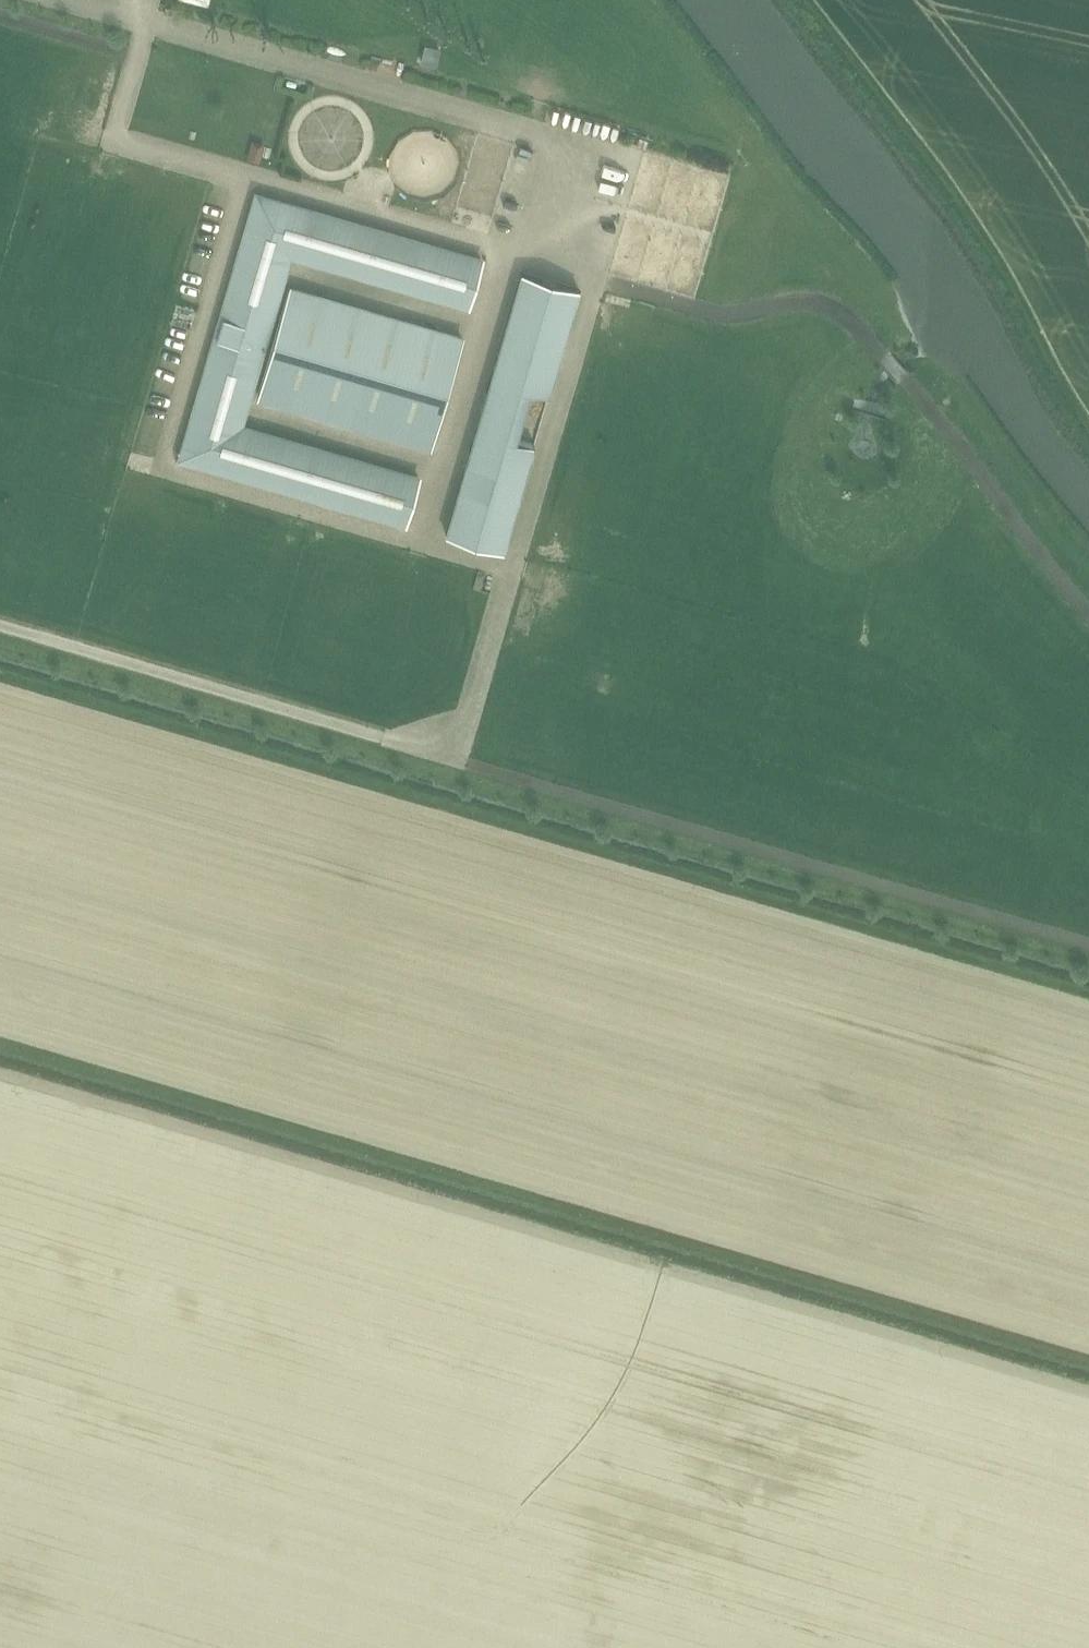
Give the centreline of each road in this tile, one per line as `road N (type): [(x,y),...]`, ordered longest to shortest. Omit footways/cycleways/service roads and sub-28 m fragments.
road 1 (track): [(1088,425),(966,209),(803,0)]
road 2 (track): [(456,761),(0,625)]

